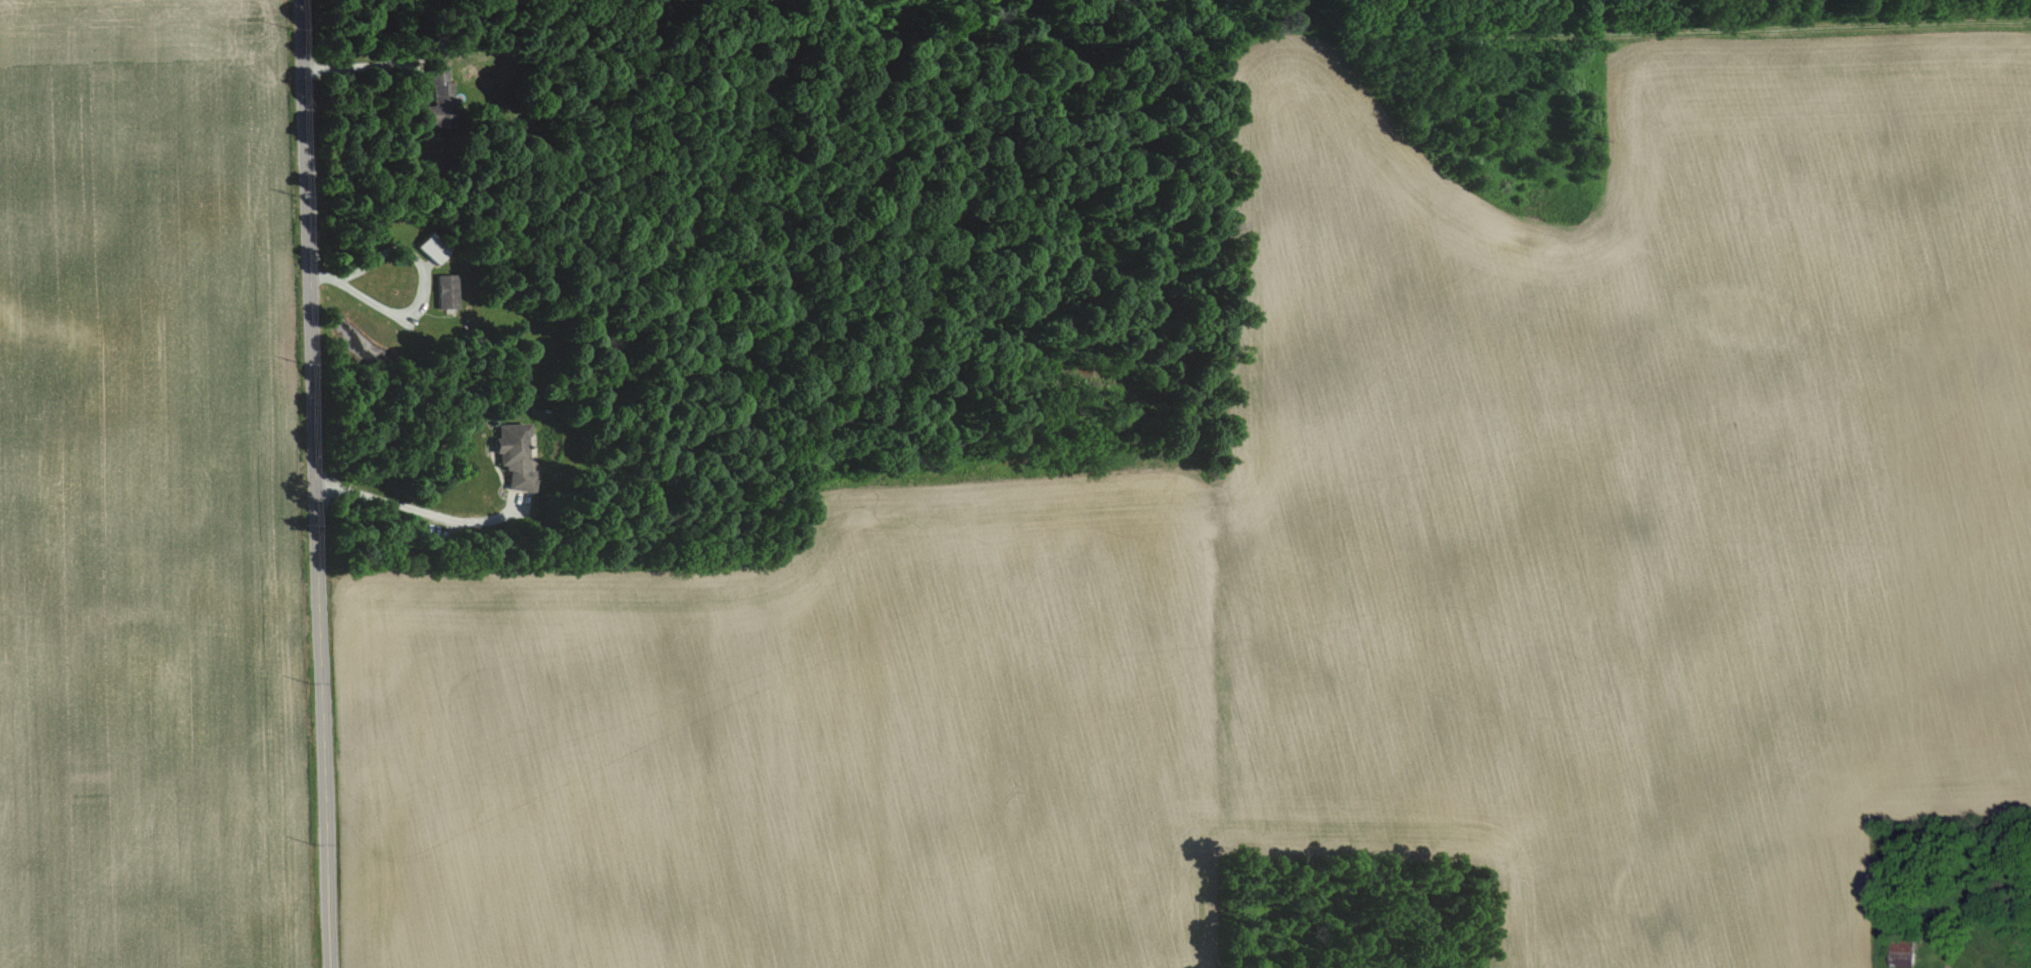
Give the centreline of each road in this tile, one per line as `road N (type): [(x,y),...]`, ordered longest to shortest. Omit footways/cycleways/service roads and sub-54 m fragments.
road 1 (residential): [(328,967),(301,0)]

